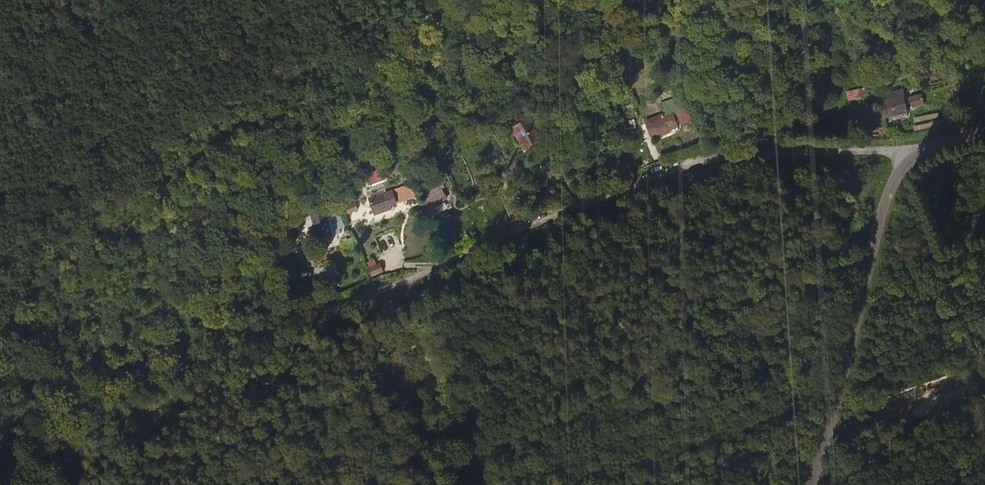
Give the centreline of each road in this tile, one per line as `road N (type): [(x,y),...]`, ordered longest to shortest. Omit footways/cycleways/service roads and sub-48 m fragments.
road 1 (unclassified): [(812,484),(893,168)]

